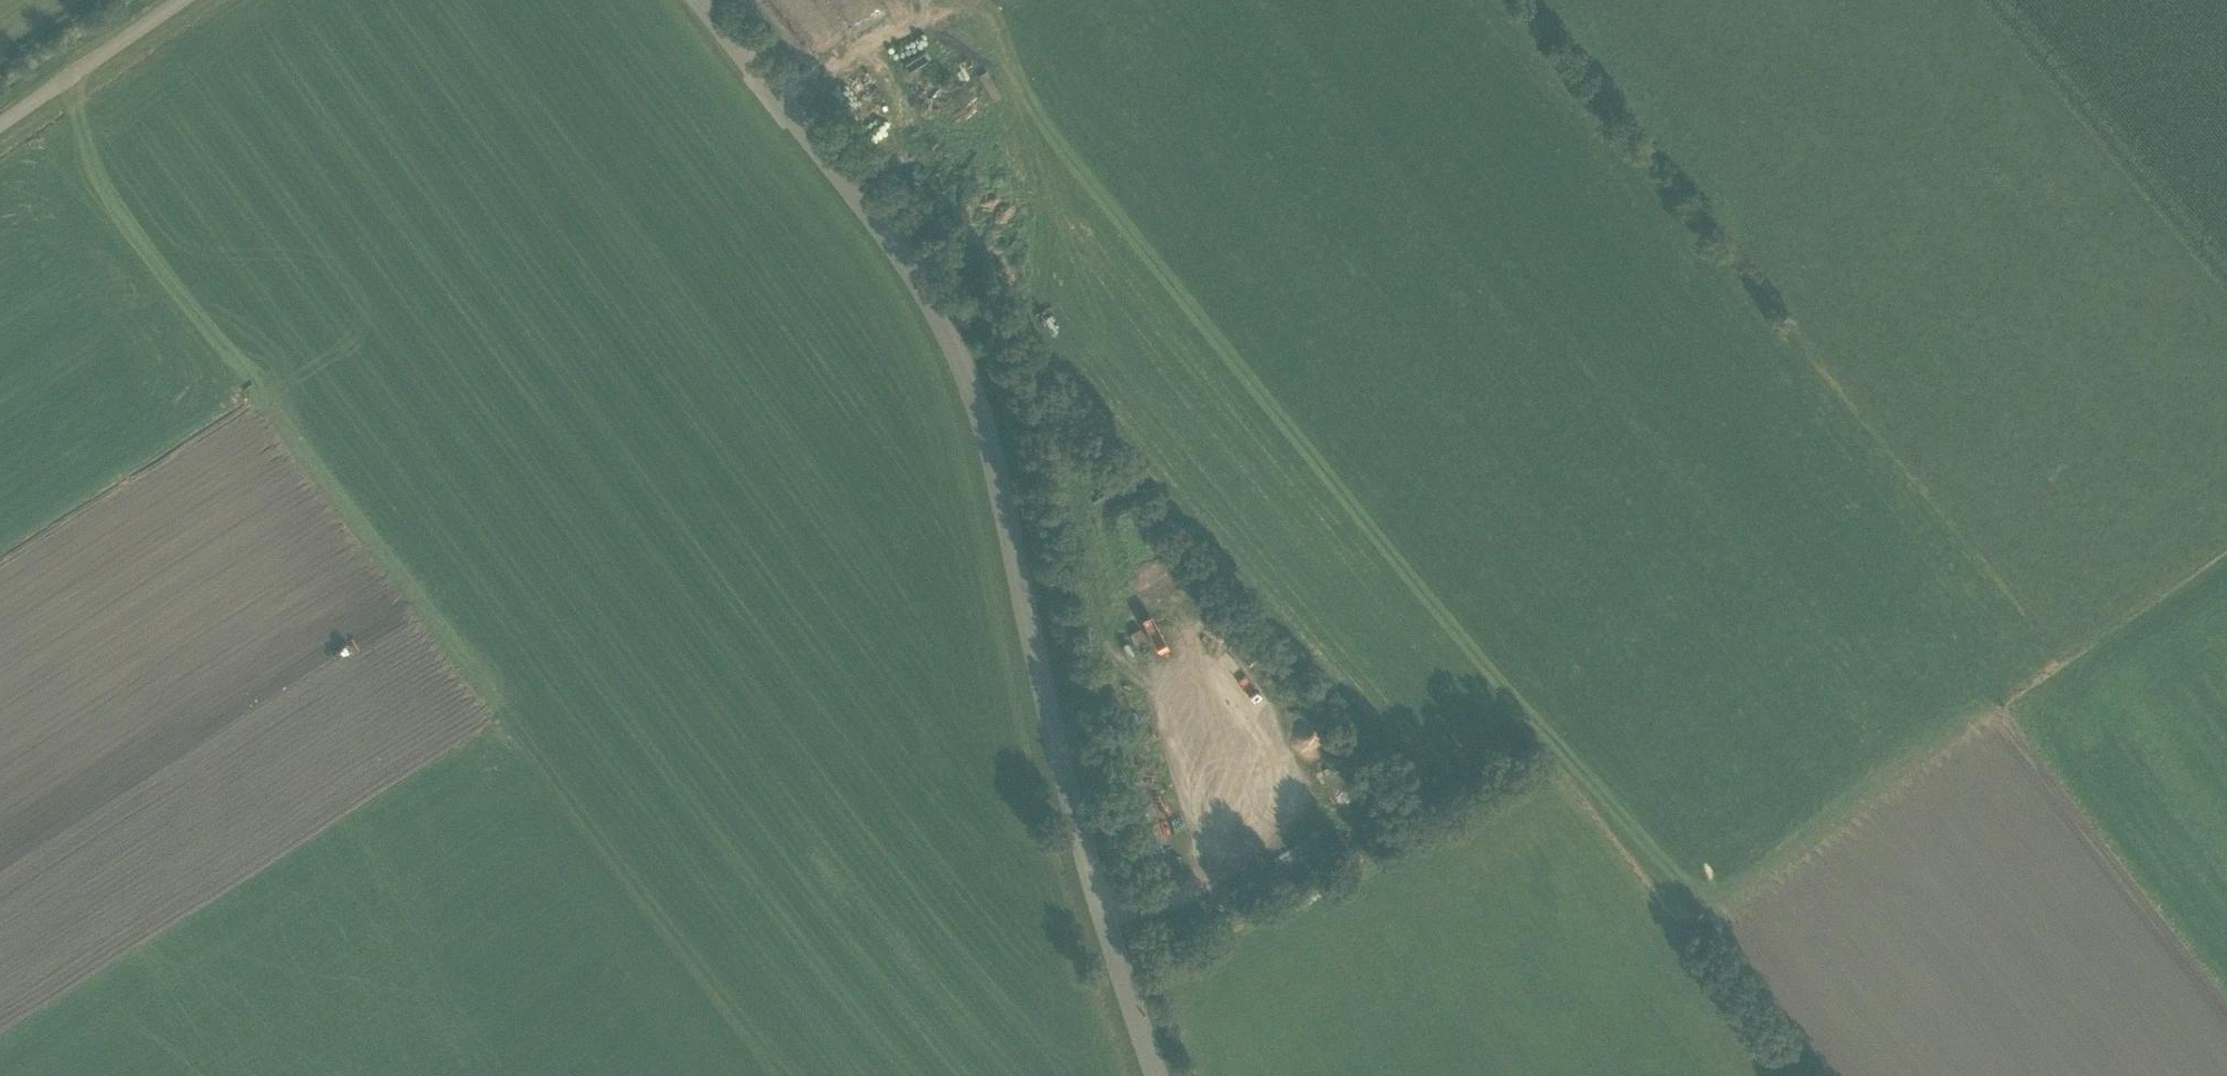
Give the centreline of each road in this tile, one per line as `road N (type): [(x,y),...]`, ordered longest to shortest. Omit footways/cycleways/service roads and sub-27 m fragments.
road 1 (unclassified): [(1157,1075),(1081,842),(966,373),(894,245),(700,0)]
road 2 (unclassified): [(0,125),(183,0)]

